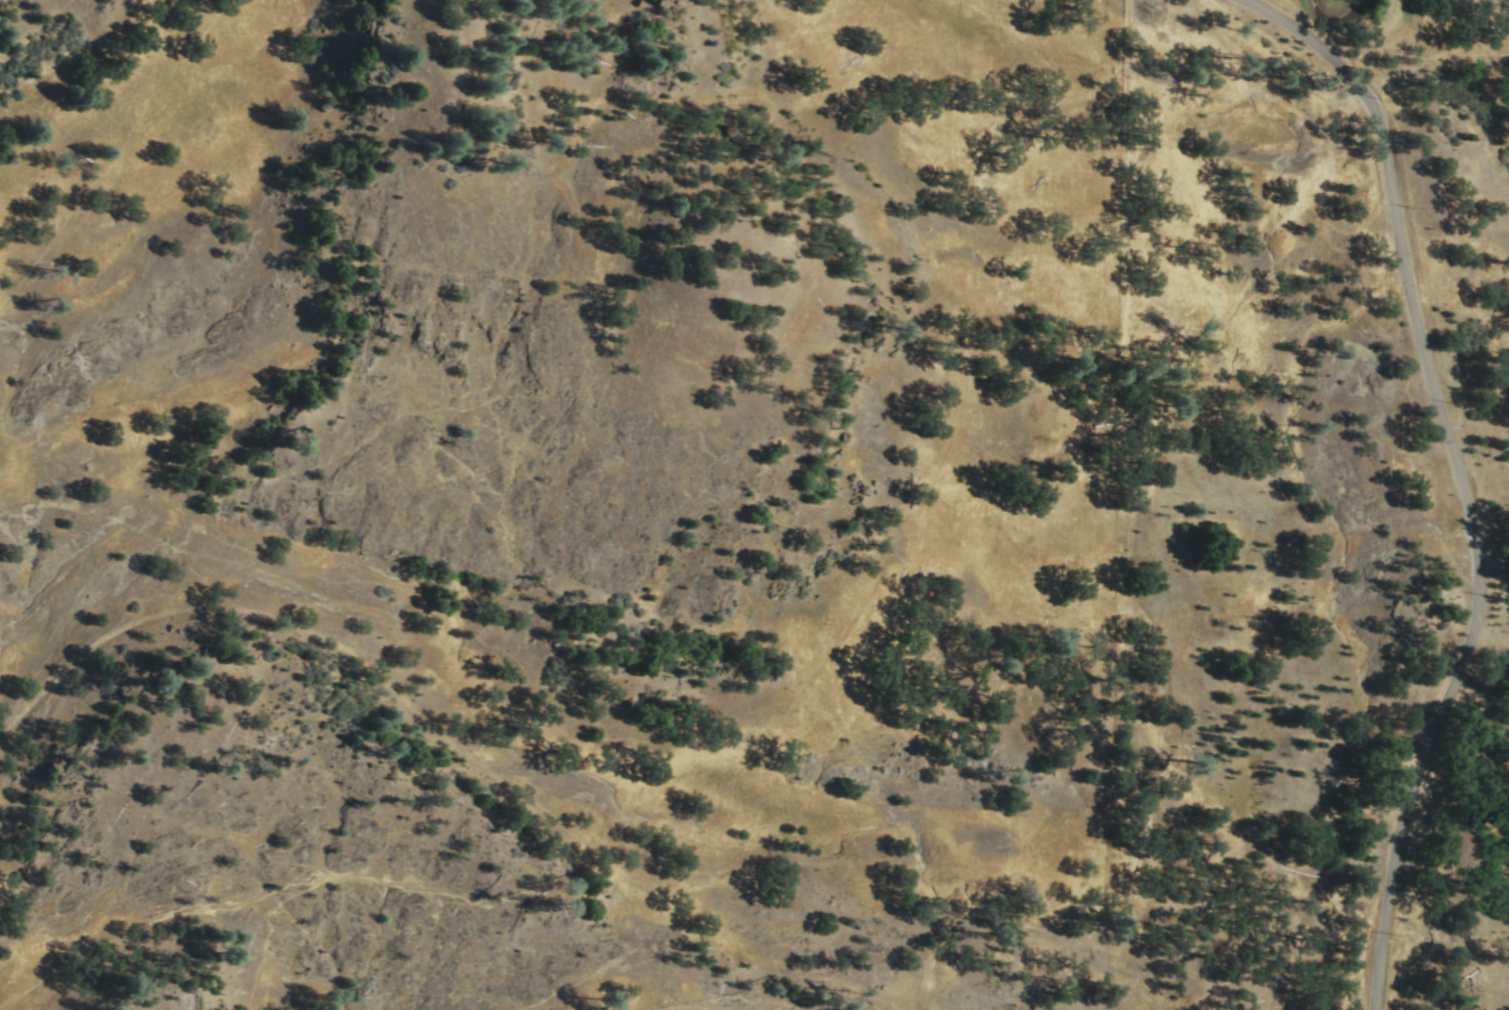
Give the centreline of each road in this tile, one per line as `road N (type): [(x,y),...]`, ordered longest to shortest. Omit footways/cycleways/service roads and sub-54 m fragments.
road 1 (residential): [(1371,1009),(1398,834),(1473,625),(1475,553),(1372,101),(1334,56),(1254,0)]

